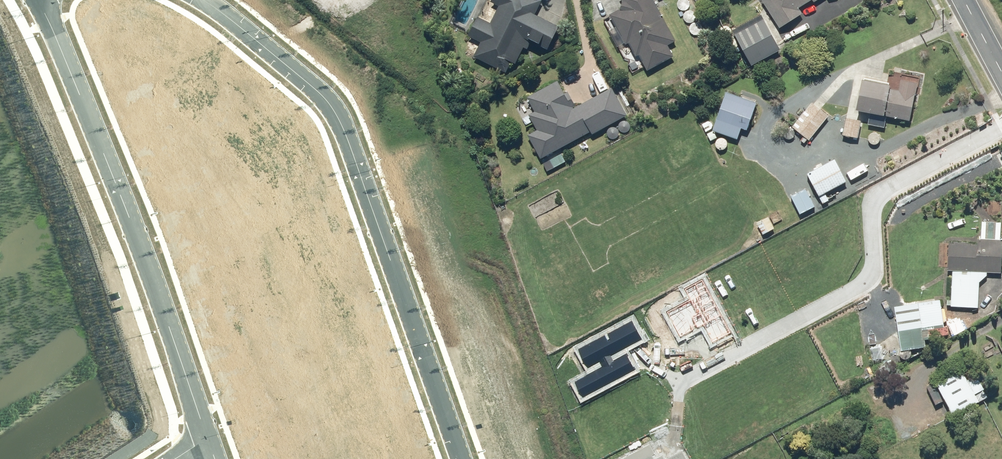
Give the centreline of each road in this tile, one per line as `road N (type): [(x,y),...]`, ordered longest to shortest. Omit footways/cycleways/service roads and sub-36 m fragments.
road 1 (residential): [(461,458),(336,110),(195,0)]
road 2 (residential): [(1001,92),(886,151),(778,153),(558,264)]
road 3 (residential): [(38,0),(208,441)]
road 4 (residential): [(1001,157),(915,201),(853,289),(631,407)]

